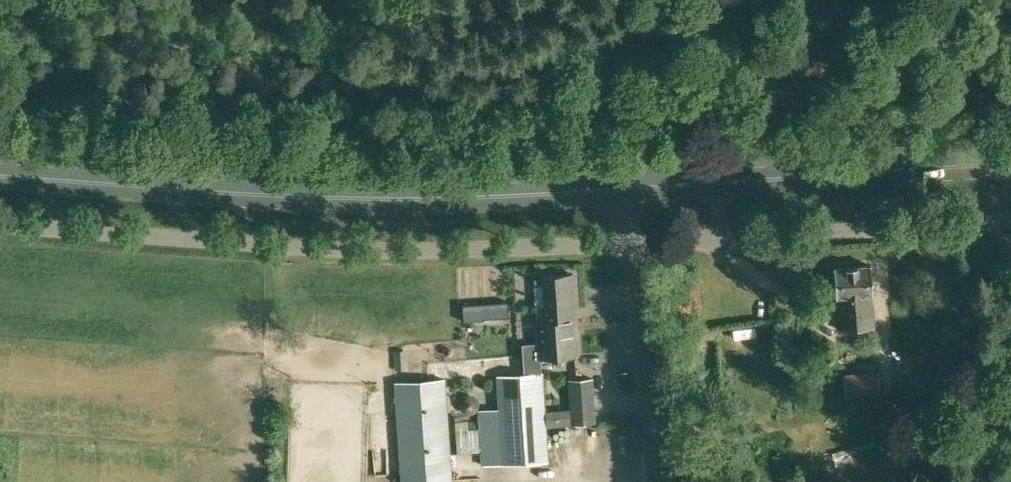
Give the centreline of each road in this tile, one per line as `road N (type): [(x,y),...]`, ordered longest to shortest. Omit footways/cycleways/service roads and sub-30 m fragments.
road 1 (unclassified): [(626,241),(329,248),(0,225)]
road 2 (primary): [(0,180),(353,201),(620,190)]
road 3 (primary): [(704,186),(1010,164)]
road 4 (unclassified): [(1010,221),(708,234)]
road 5 (unclassified): [(626,241),(655,481)]
road 6 (track): [(704,186),(706,0)]

